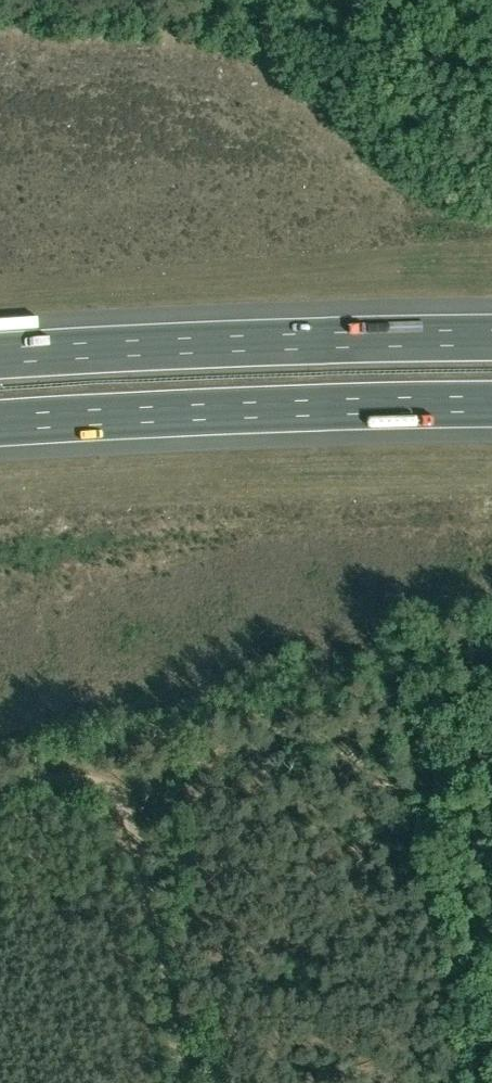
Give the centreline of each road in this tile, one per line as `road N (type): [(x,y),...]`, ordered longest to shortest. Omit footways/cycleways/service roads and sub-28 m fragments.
road 1 (motorway): [(0,423),(491,404)]
road 2 (motorway): [(491,337),(0,354)]
road 3 (track): [(0,782),(123,761),(178,1082)]
road 4 (track): [(123,761),(371,741)]

